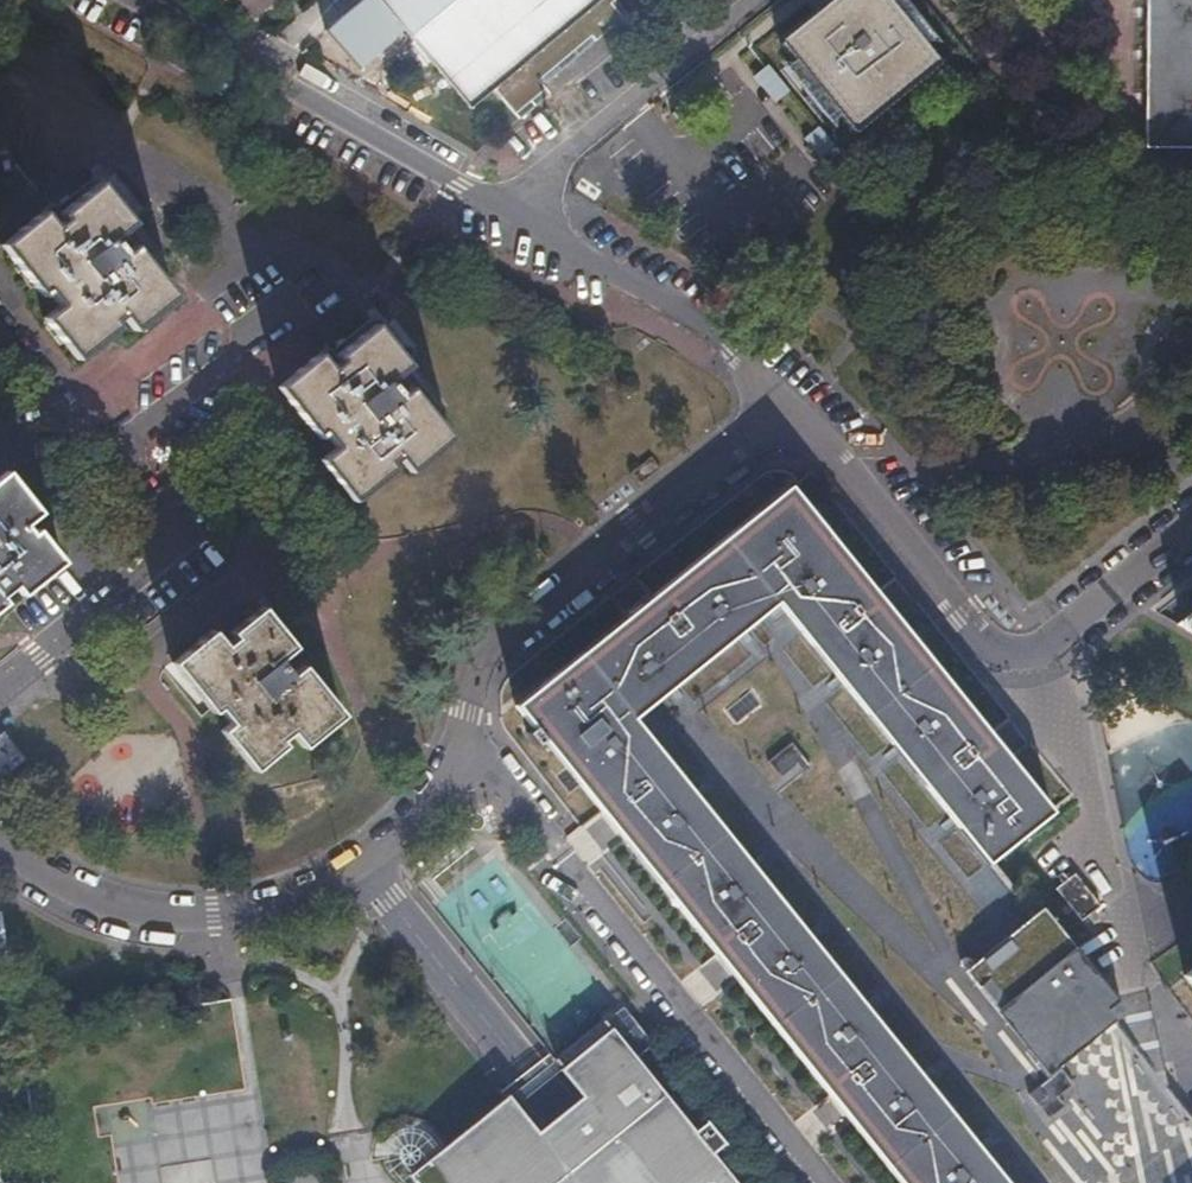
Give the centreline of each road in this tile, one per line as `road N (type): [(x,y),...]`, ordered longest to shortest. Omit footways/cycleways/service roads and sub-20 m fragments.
road 1 (residential): [(831,1182),(559,844),(493,768),(459,743)]
road 2 (residential): [(278,323),(115,442),(136,495),(169,540),(0,682)]
road 3 (residential): [(776,413),(473,665),(459,743)]
road 4 (residential): [(134,0),(498,213)]
road 5 (residential): [(618,1182),(369,868)]
road 6 (residential): [(369,868),(270,910),(164,916),(113,909),(59,886),(0,843)]
road 7 (residential): [(1019,692),(838,467),(776,413)]
road 8 (residential): [(498,213),(730,347),(776,413)]
road 9 (residential): [(760,0),(498,213)]
road 10 (residential): [(1191,551),(1019,692)]
road 11 (residential): [(459,743),(430,803),(369,868)]
road 12 (residential): [(1019,692),(1090,791)]

